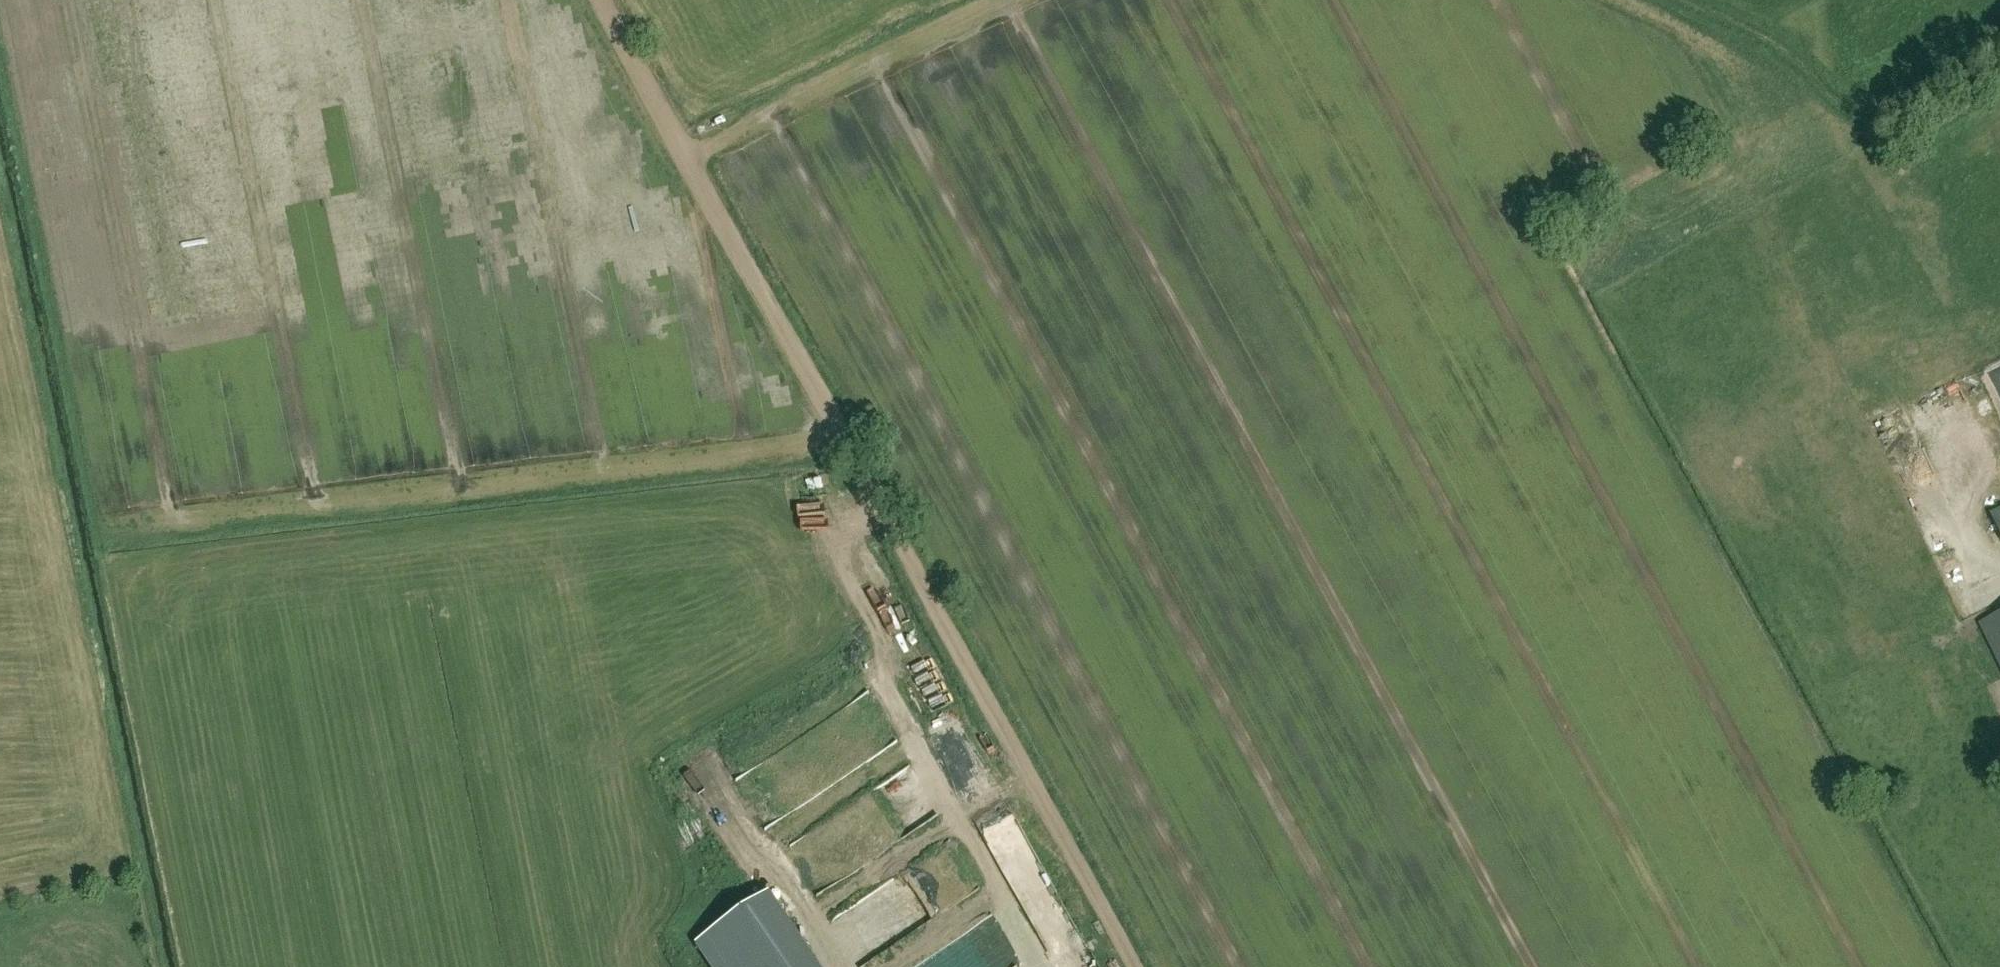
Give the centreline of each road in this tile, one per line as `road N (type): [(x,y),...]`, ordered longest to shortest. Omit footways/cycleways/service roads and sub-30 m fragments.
road 1 (track): [(600,0),(1133,966)]

